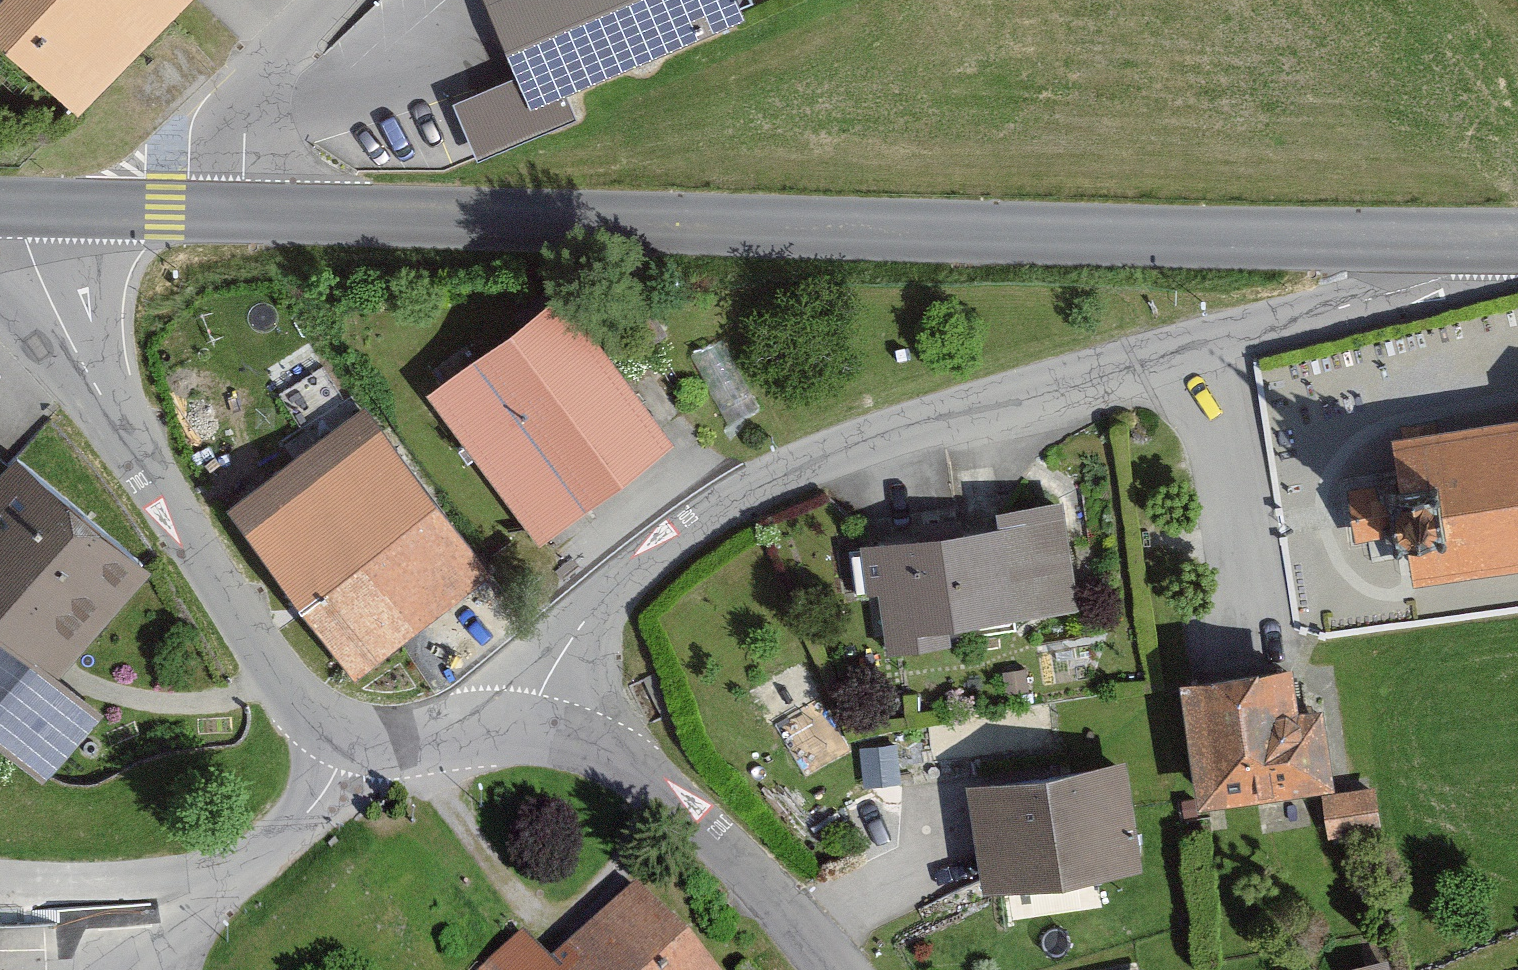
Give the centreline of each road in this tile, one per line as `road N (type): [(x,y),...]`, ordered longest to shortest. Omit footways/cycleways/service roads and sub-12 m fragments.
road 1 (tertiary): [(1517,245),(244,218)]
road 2 (residential): [(1517,262),(910,422),(719,482),(636,550),(467,731)]
road 3 (residential): [(17,211),(56,321),(308,728),(354,748),(467,731)]
road 4 (residential): [(467,731),(538,728),(634,770),(739,878),(808,969)]
road 5 (residential): [(244,218),(251,97),(333,0)]
road 6 (tertiary): [(244,218),(17,211)]

